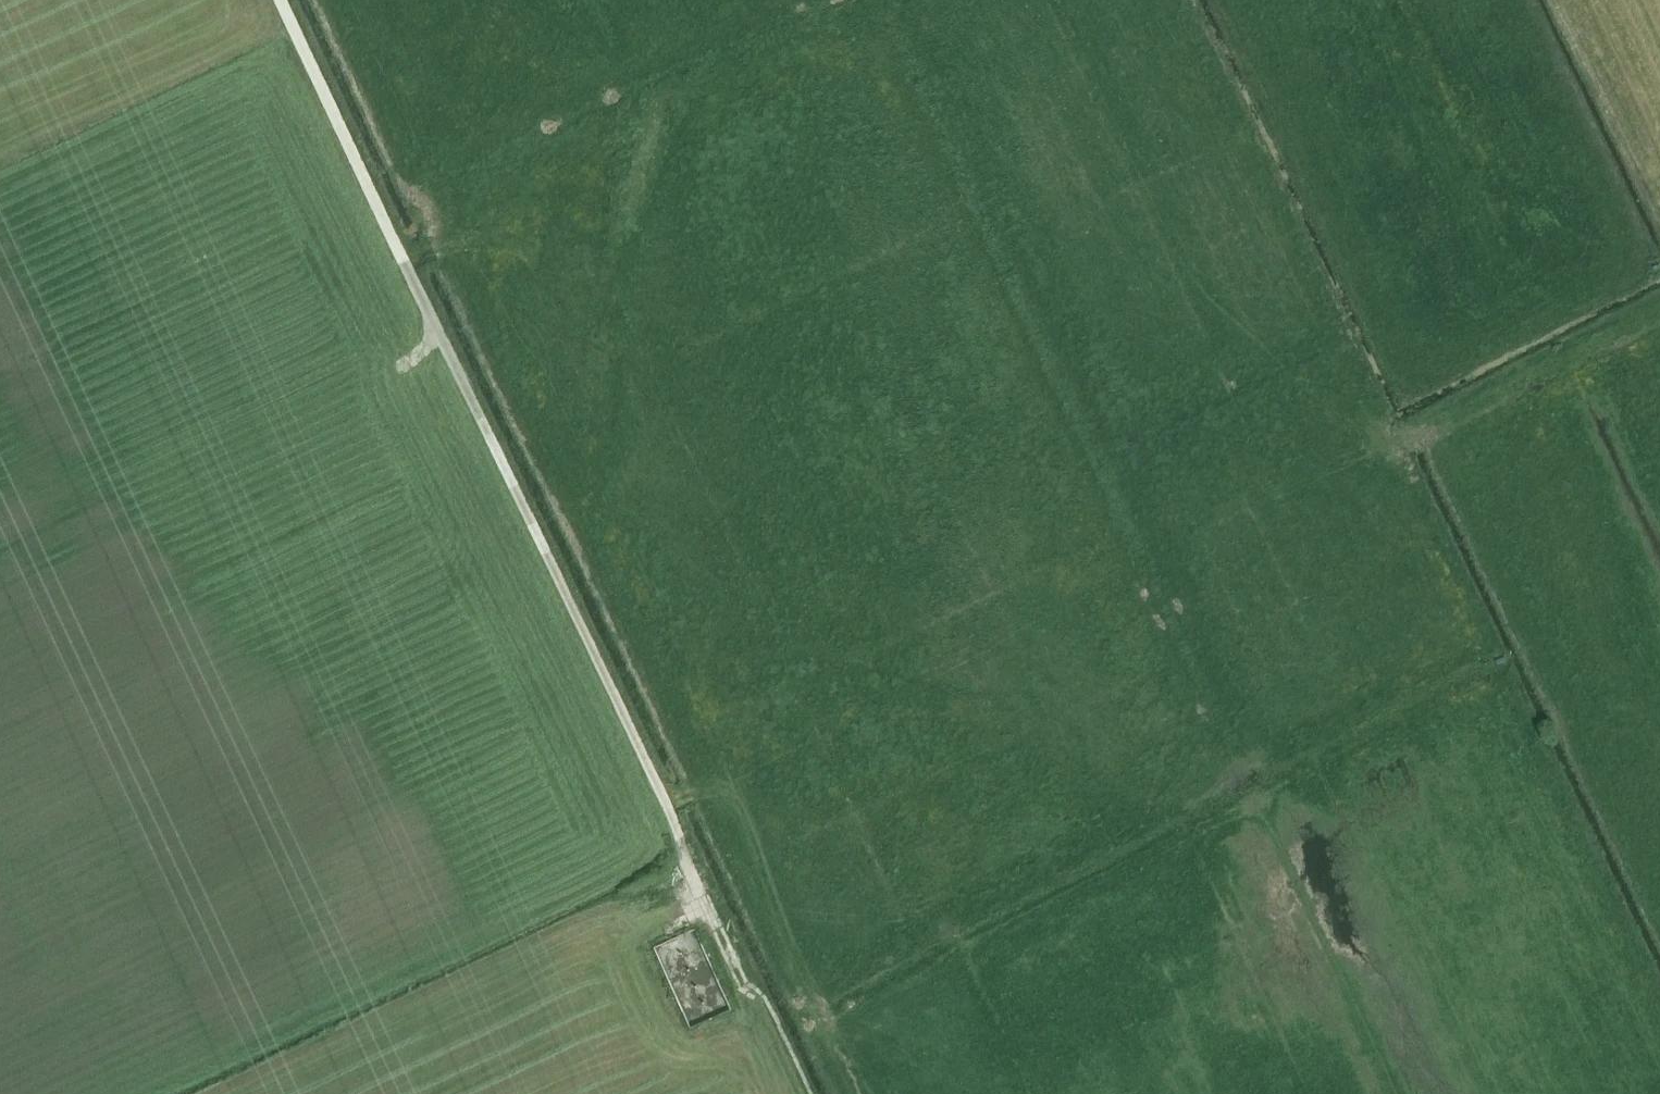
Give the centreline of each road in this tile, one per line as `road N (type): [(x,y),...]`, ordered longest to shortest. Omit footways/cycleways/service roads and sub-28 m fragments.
road 1 (track): [(795,1093),(678,828),(281,0)]

